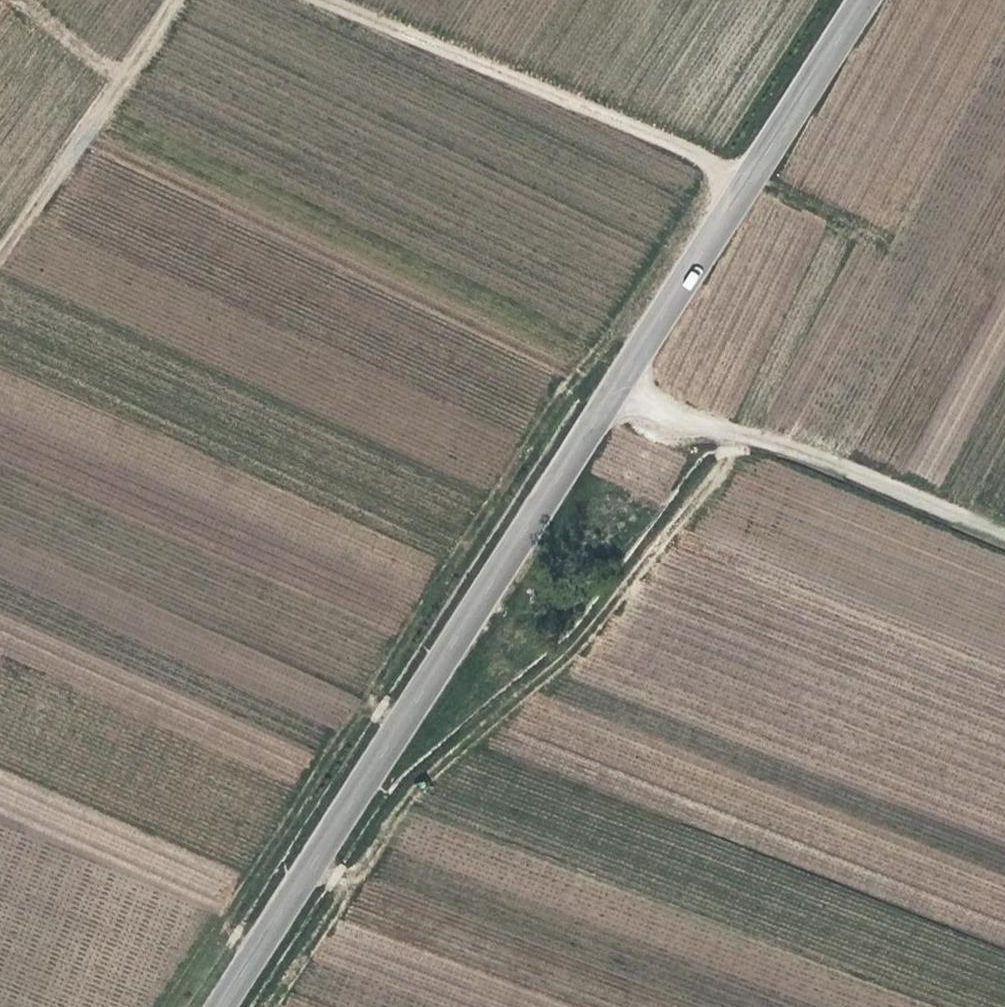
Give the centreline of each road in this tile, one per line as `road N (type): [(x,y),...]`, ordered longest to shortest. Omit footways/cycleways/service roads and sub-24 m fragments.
road 1 (tertiary): [(218,1006),(860,0)]
road 2 (track): [(739,436),(620,603),(411,793),(274,1006)]
road 3 (track): [(316,0),(749,173)]
road 4 (track): [(1004,544),(613,385)]
road 5 (track): [(0,243),(163,0)]

